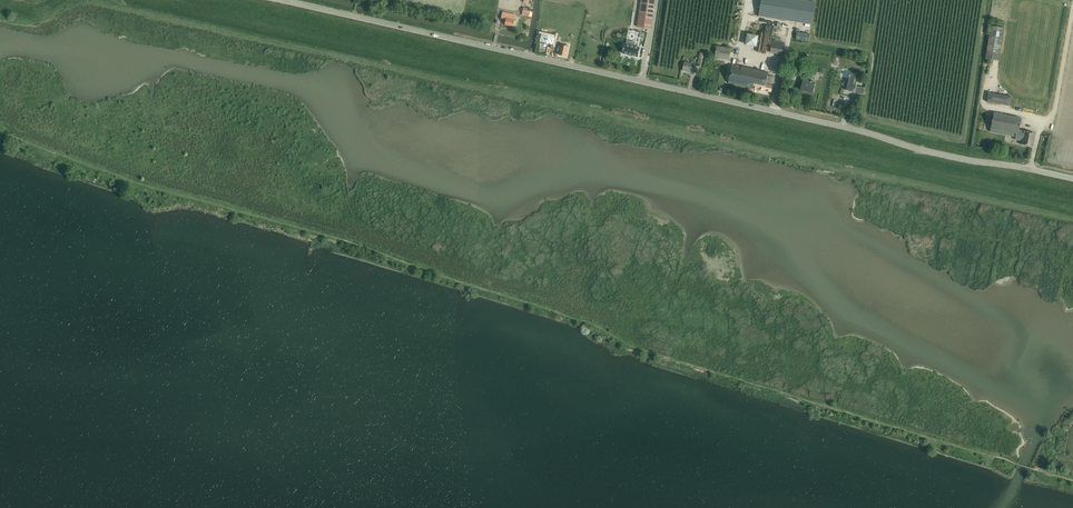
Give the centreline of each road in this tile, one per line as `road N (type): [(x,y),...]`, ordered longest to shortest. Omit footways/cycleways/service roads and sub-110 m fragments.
road 1 (unclassified): [(1072,178),(276,0)]
road 2 (track): [(1039,126),(1053,116),(1072,14)]

